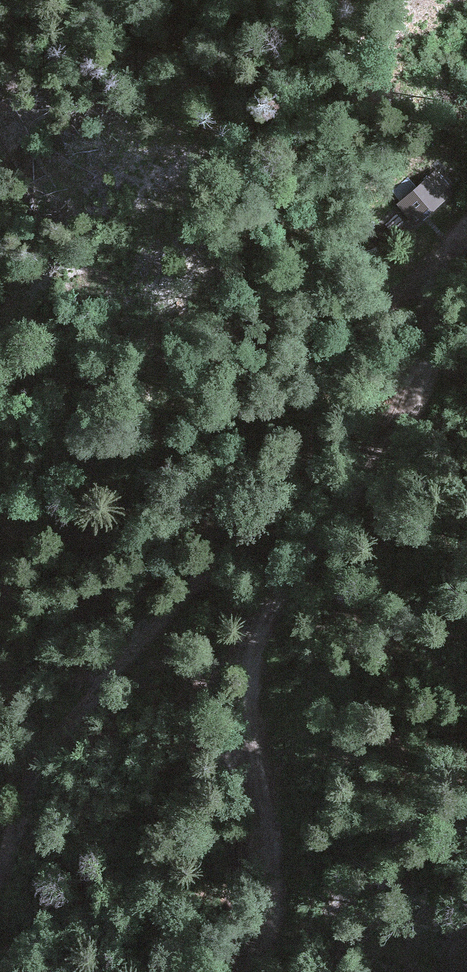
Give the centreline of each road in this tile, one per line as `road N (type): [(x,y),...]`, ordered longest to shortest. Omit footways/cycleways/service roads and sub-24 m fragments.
road 1 (track): [(466,235),(438,281),(410,416),(291,583),(255,662),(274,901),(270,930),(241,971)]
road 2 (track): [(0,872),(43,760),(123,655),(301,463),(392,303),(438,281)]

